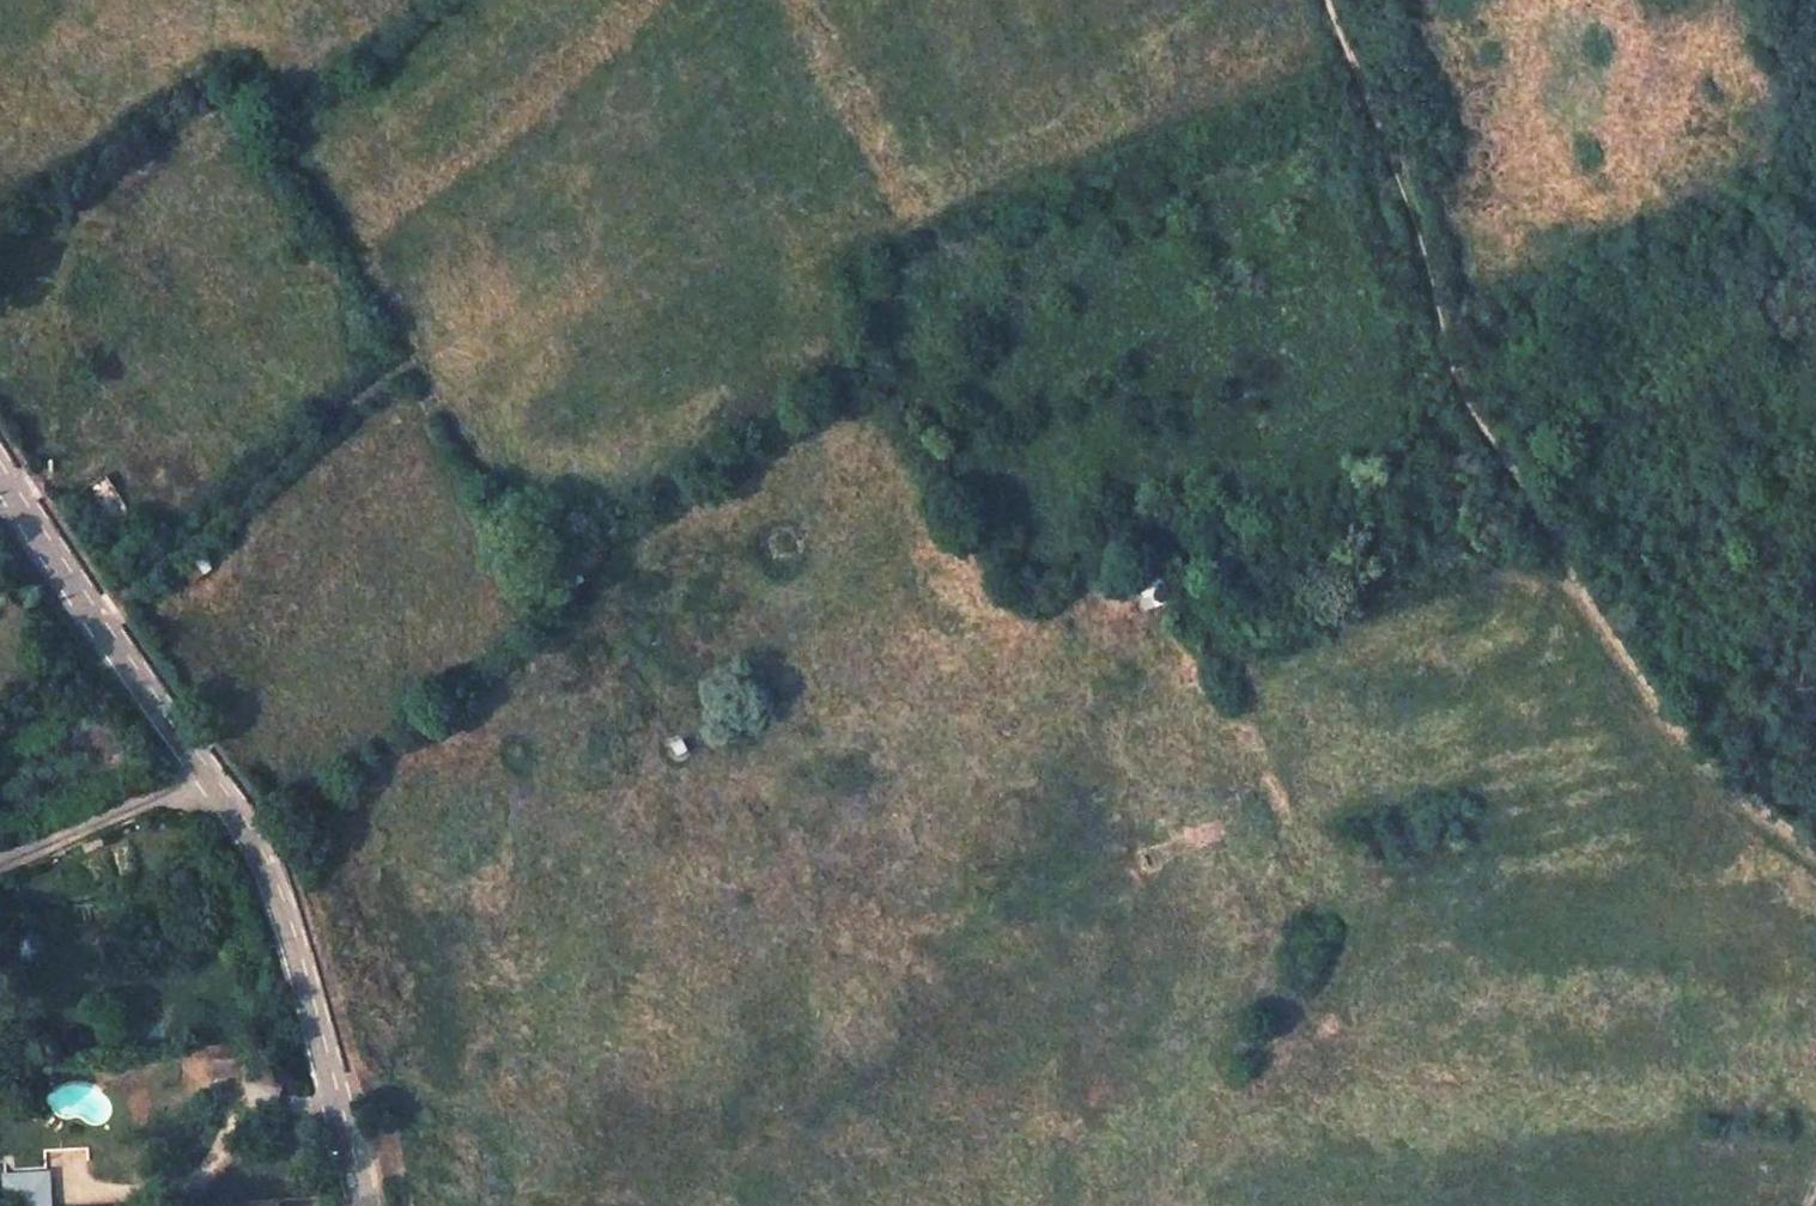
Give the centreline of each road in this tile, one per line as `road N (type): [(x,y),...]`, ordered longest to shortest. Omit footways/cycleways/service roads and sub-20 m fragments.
road 1 (residential): [(209,776),(277,902),(363,1205)]
road 2 (residential): [(0,478),(209,776)]
road 3 (residential): [(0,863),(209,776)]

